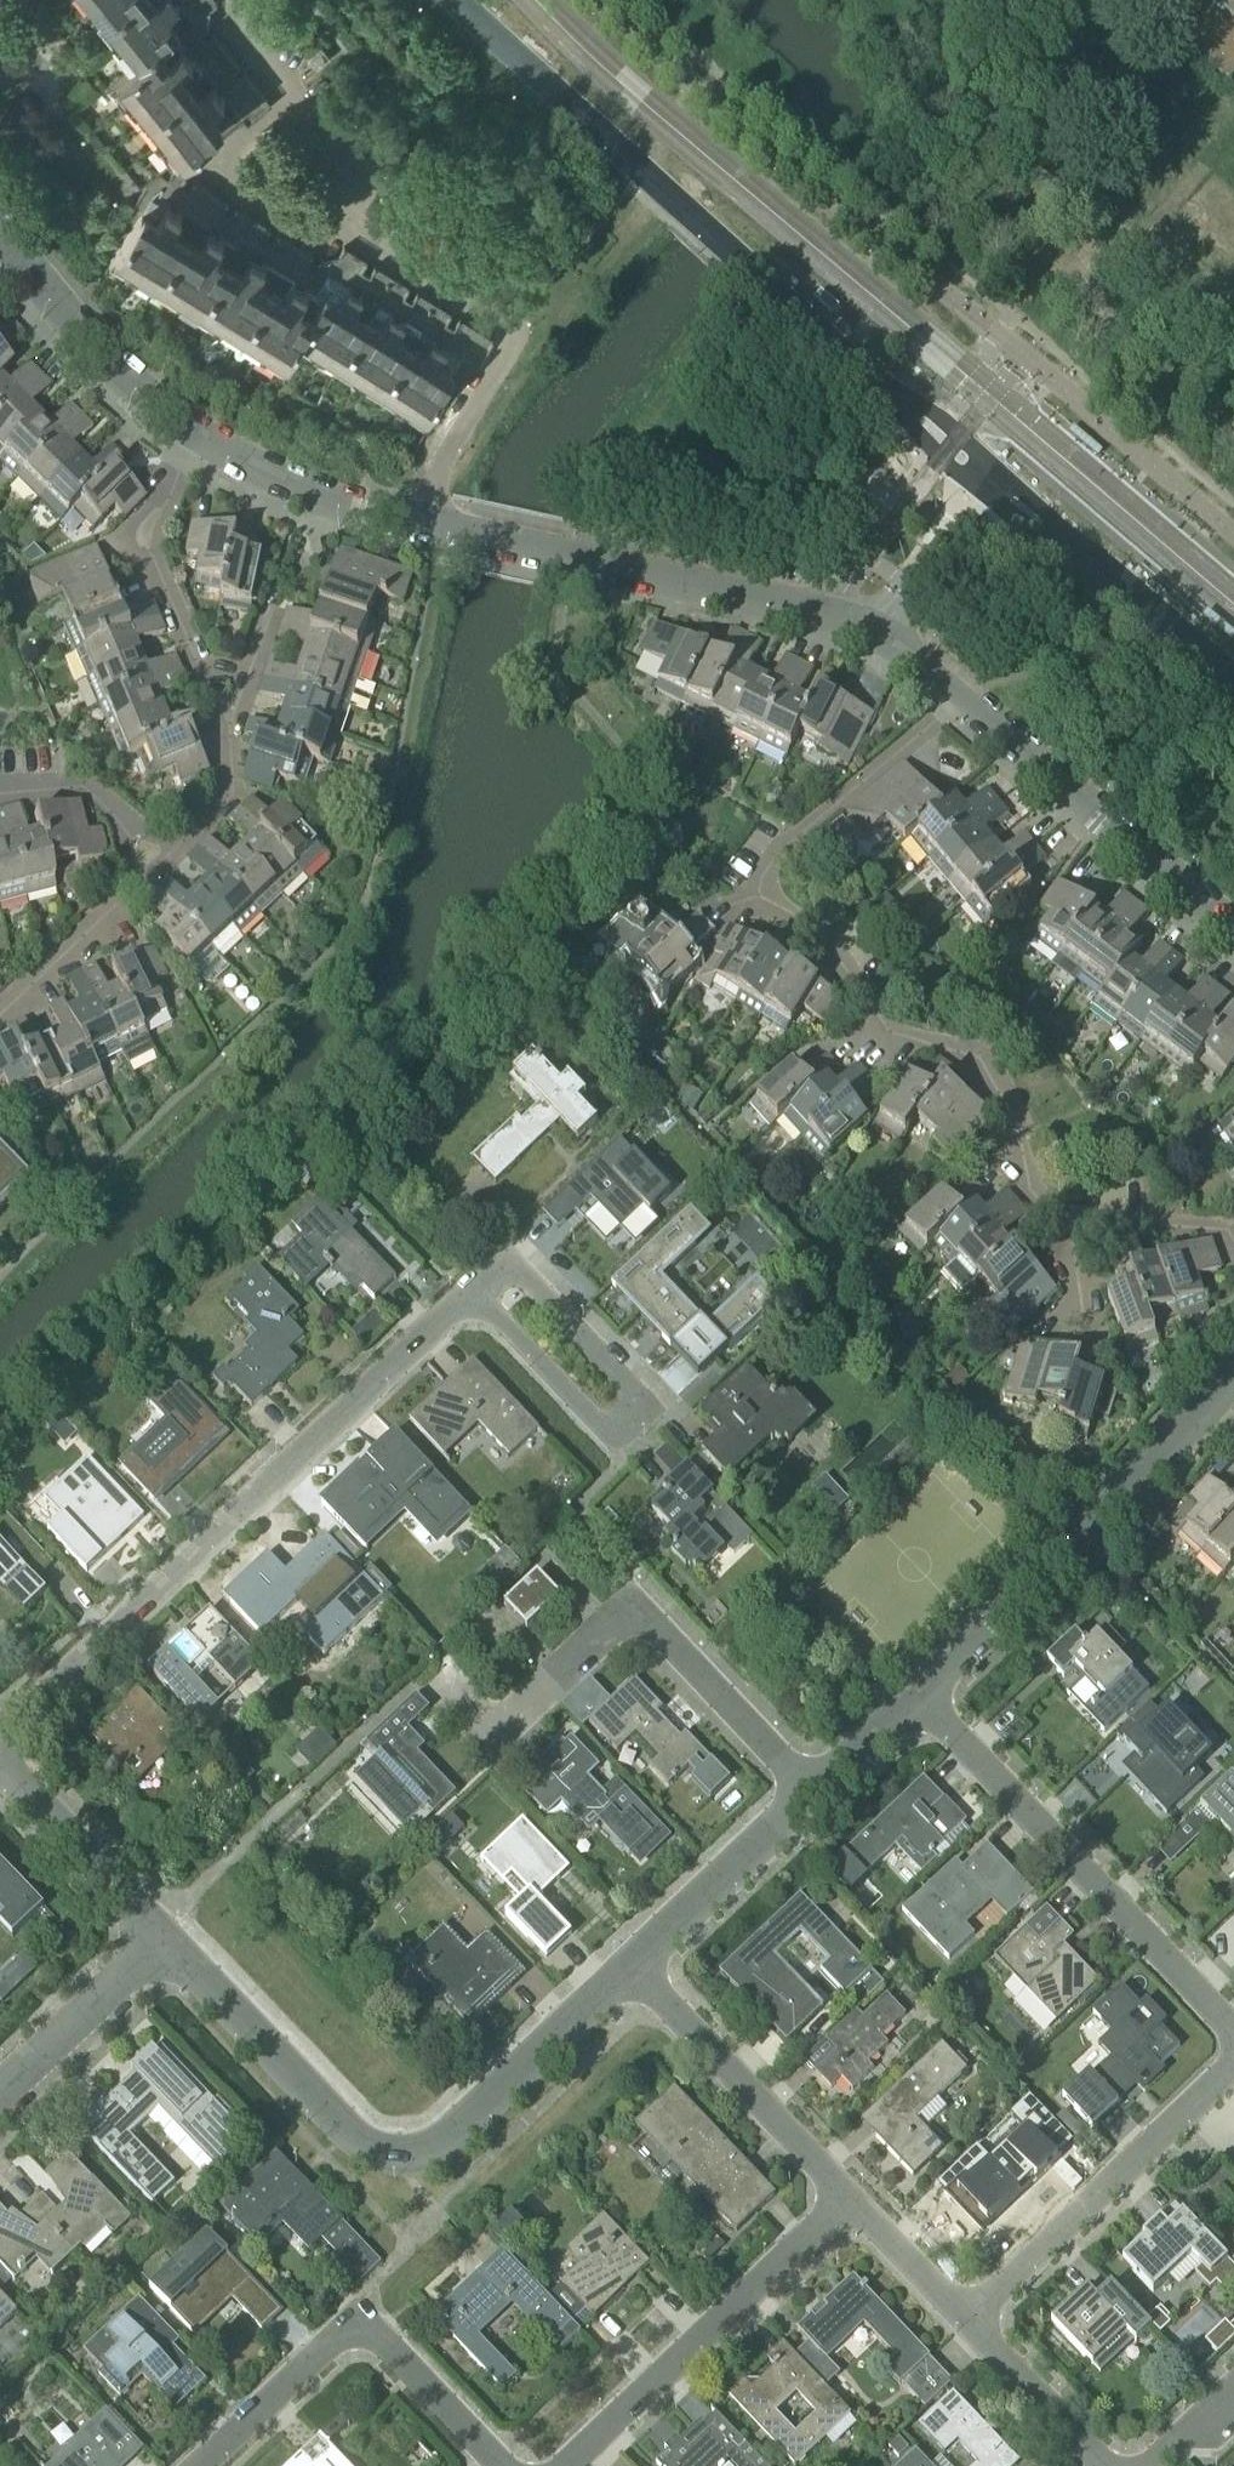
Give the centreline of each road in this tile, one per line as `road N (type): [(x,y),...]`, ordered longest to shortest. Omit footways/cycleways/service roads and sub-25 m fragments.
road 1 (residential): [(1072,1234),(1031,1193),(1021,1137),(978,1063),(878,1022),(815,930),(760,897),(762,877),(795,833),(962,696)]
road 2 (residential): [(0,1735),(469,1290)]
road 3 (residential): [(165,1940),(347,2131),(396,2160),(442,2145),(627,1963)]
road 4 (secondary): [(882,390),(458,0)]
road 5 (residential): [(812,1788),(634,1607),(495,1736),(427,1667)]
road 6 (residential): [(1233,2026),(917,1688)]
road 7 (residential): [(469,1290),(605,1431),(633,1427),(637,1398),(505,1255)]
road 8 (residential): [(202,2465),(358,2317),(501,2465)]
road 9 (residential): [(407,521),(514,347),(514,334),(343,225)]
road 10 (residential): [(917,1688),(1198,1414)]
road 11 (residential): [(572,2465),(854,2200)]
road 12 (residential): [(968,2319),(1233,2071)]
road 13 (residential): [(962,696),(1233,930)]
road 14 (secondary): [(979,489),(1233,698)]
road 15 (residential): [(854,2200),(627,1963)]
road 16 (residential): [(233,723),(217,710),(150,550),(148,505),(201,439)]
road 17 (residential): [(567,554),(880,629)]
road 18 (secondary): [(1233,668),(989,475)]
road 19 (residential): [(201,439),(96,338),(0,224)]
road 20 (residential): [(343,225),(332,241),(215,167),(295,100)]
road 21 (residential): [(627,1963),(812,1788)]
road 22 (residential): [(165,1940),(0,1770)]
road 23 (residential): [(0,2095),(165,1940)]
road 24 (residential): [(407,521),(304,491),(201,439)]
road 25 (residential): [(0,1014),(153,864)]
road 26 (residential): [(1103,2465),(968,2319)]
road 27 (residential): [(153,864),(94,792),(0,793)]
road 28 (residential): [(153,864),(224,801),(233,723)]
road 29 (residential): [(880,629),(979,489)]
road 30 (residential): [(1233,1243),(1224,1232),(1191,1225),(1072,1234)]
road 31 (residential): [(968,2319),(854,2200)]
road 32 (residential): [(567,554),(407,521)]
road 33 (residential): [(343,225),(354,178),(295,100)]
road 34 (residential): [(812,1788),(917,1688)]
road 35 (secondary): [(882,390),(979,489)]
road 36 (secondary): [(989,475),(882,390)]

